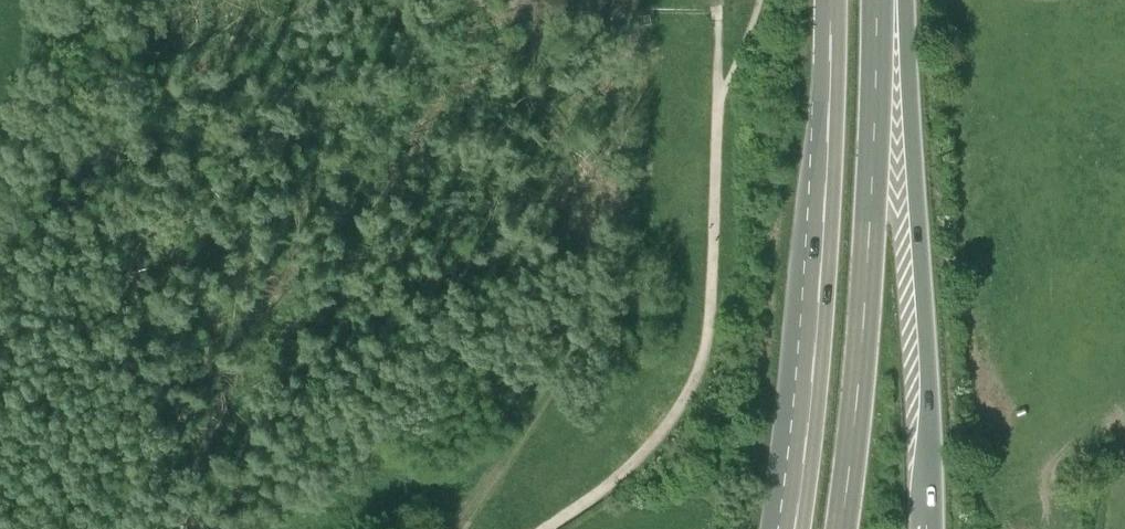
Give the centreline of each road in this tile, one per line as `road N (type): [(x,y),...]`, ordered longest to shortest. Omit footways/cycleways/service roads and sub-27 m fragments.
road 1 (track): [(457,528),(616,295),(634,253),(645,201),(636,45)]
road 2 (primary): [(842,528),(869,259),(875,0)]
road 3 (primary): [(829,0),(821,267),(795,528)]
road 4 (trunk): [(930,513),(907,0)]
road 5 (track): [(721,95),(708,359),(669,429),(623,475),(544,528)]

